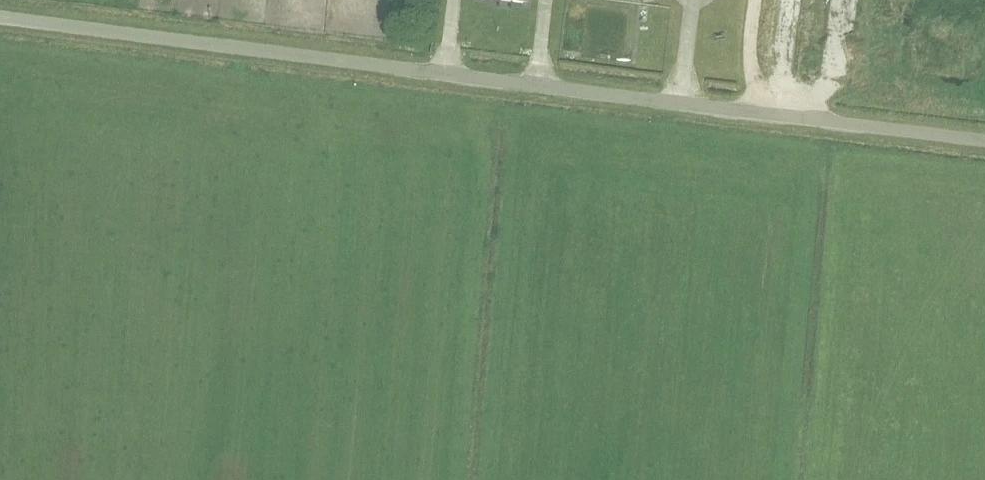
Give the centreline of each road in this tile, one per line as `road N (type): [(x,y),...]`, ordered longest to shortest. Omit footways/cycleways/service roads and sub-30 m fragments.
road 1 (unclassified): [(984,146),(0,18)]

